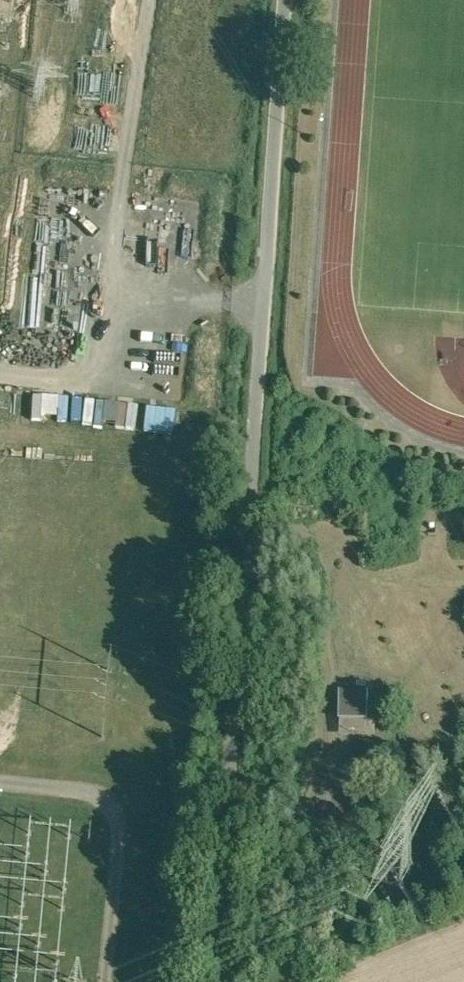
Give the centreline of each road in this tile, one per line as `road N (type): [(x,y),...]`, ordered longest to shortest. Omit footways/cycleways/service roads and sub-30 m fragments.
road 1 (unclassified): [(217,981),(284,0)]

